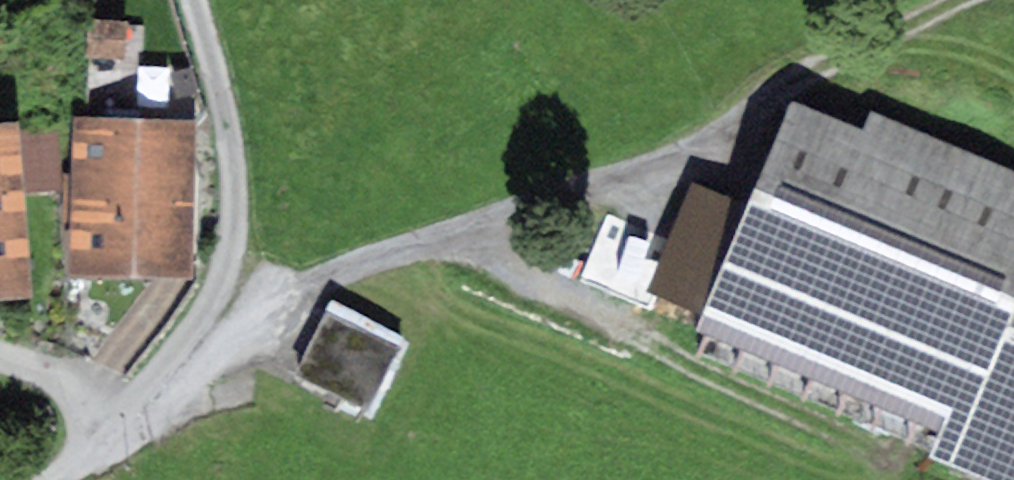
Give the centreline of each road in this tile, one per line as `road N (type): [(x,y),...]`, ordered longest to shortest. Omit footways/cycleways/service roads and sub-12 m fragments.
road 1 (track): [(93,449),(165,412),(270,308),(306,284),(699,146),(804,74),(958,0)]
road 2 (residential): [(120,420),(199,316),(227,253),(231,151),(193,0)]
road 3 (track): [(471,229),(681,359),(866,444)]
road 4 (residential): [(0,358),(120,420)]

